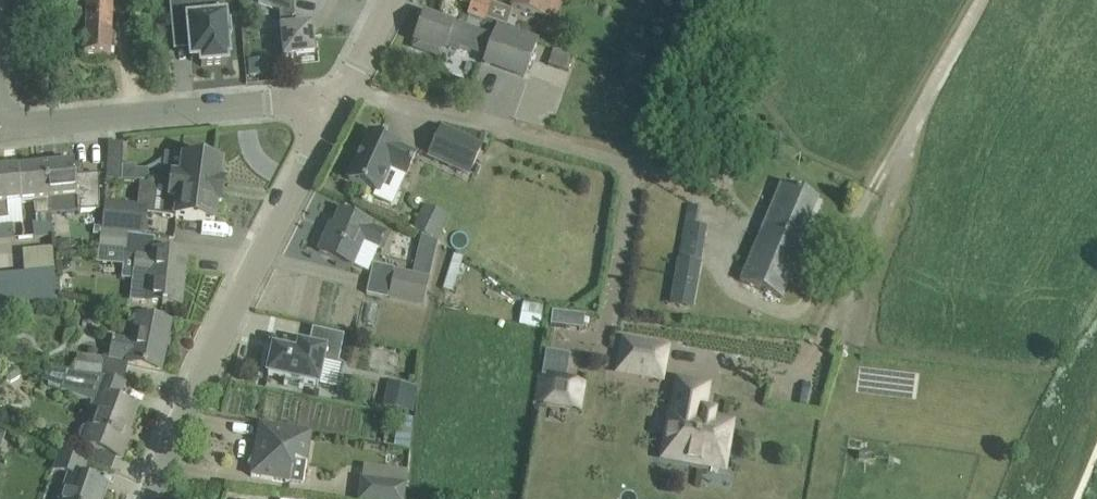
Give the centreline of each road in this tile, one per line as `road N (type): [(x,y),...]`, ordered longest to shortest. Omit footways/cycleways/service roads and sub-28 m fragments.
road 1 (track): [(720,498),(758,475),(907,172),(922,108),(984,0)]
road 2 (residential): [(147,498),(212,331),(341,99)]
road 3 (residential): [(0,127),(341,99)]

